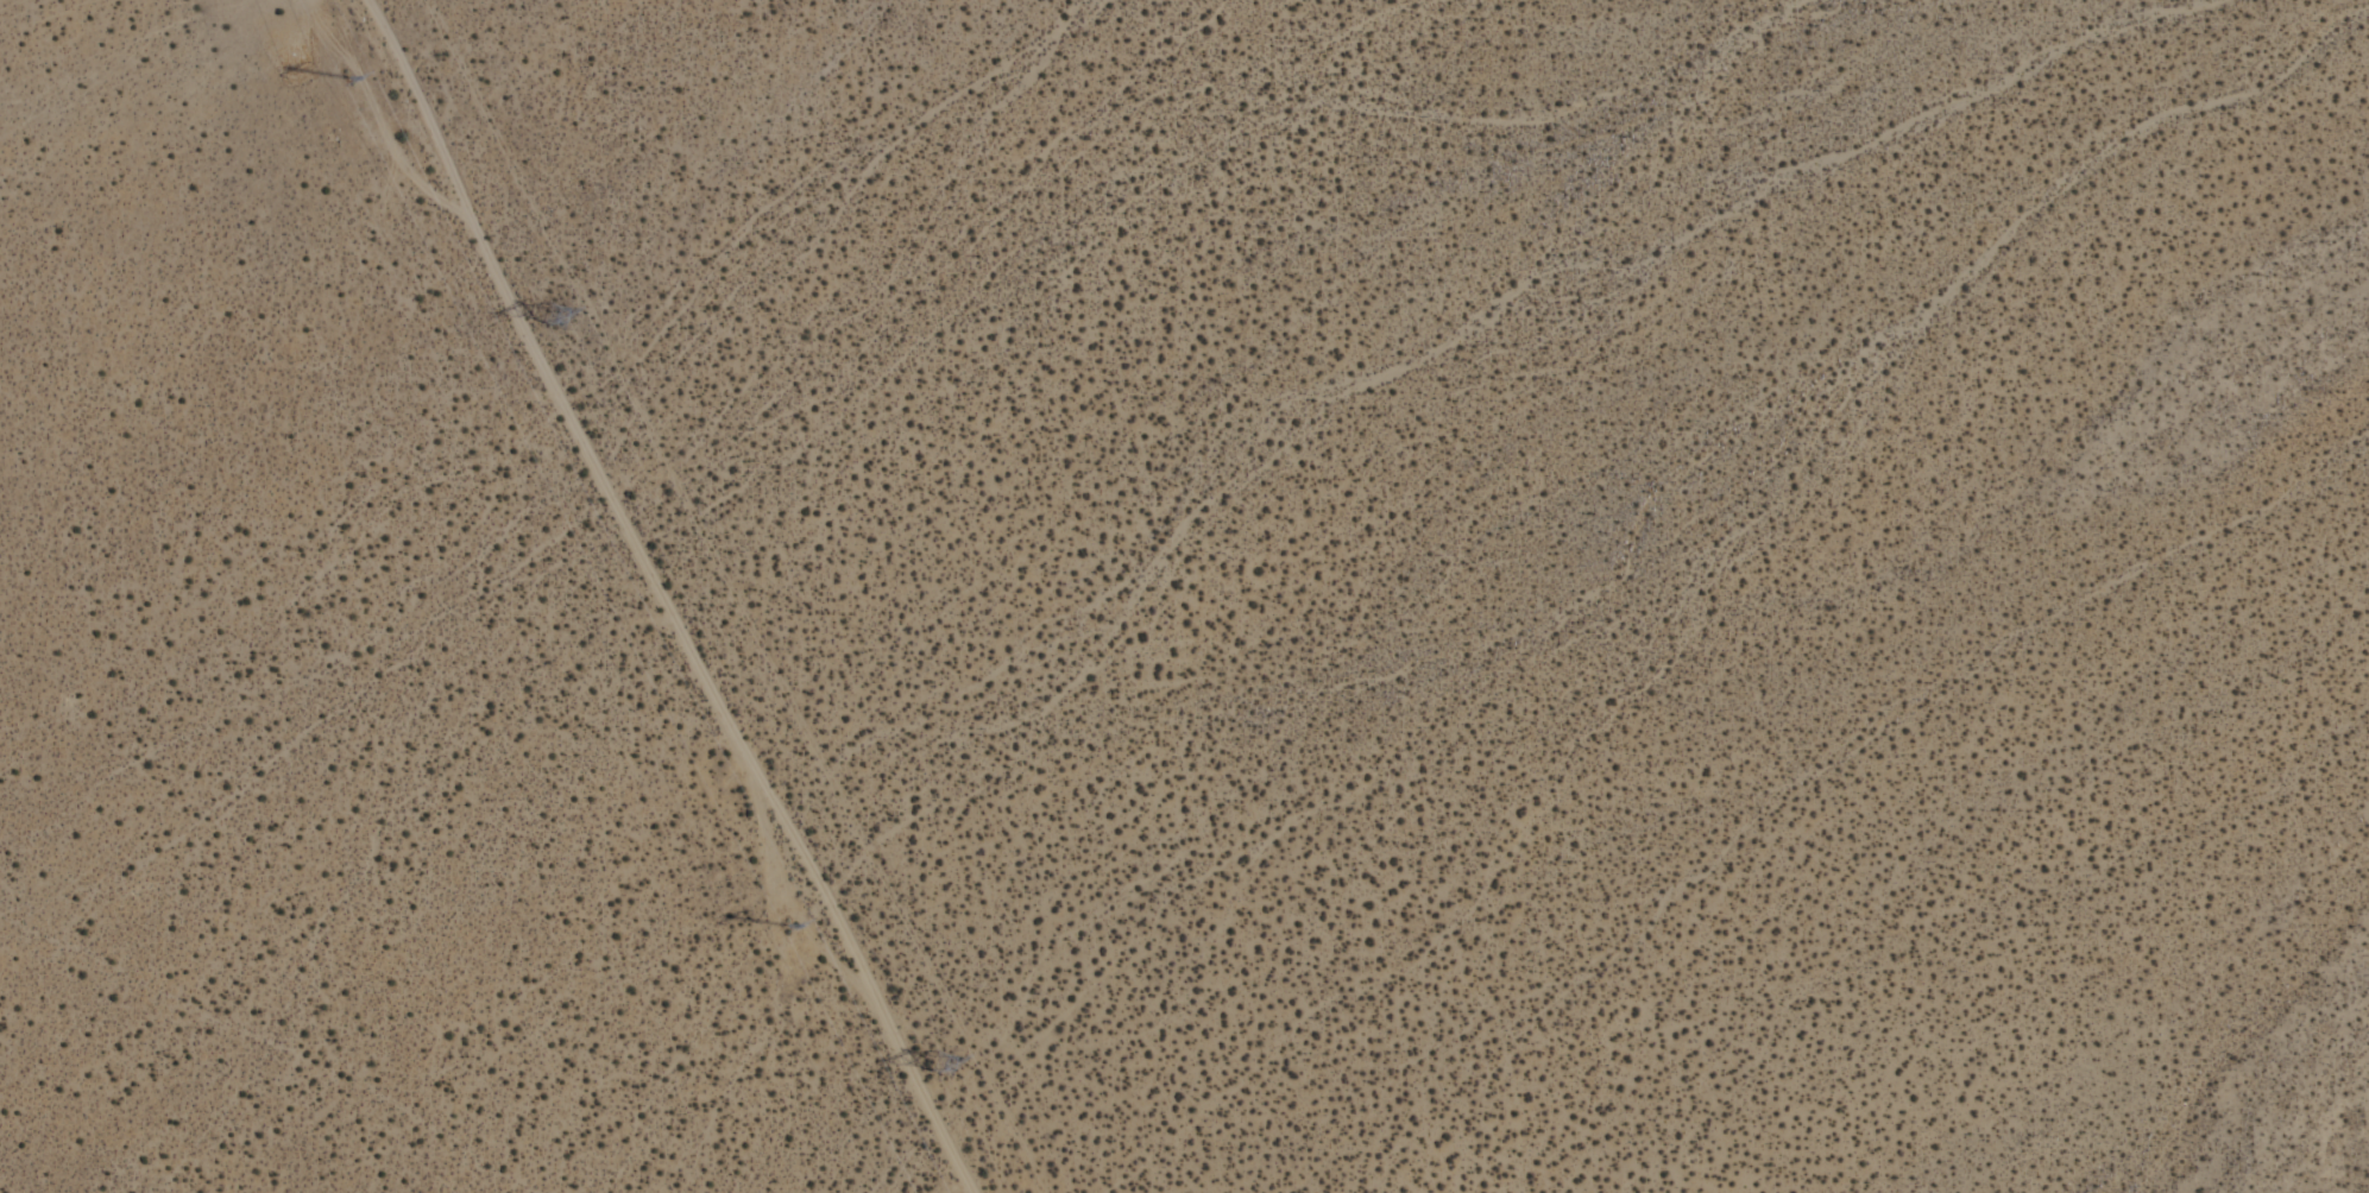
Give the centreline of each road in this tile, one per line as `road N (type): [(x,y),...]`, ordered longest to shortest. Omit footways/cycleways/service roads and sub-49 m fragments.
road 1 (track): [(977,1192),(470,227),(424,106),(366,0)]

